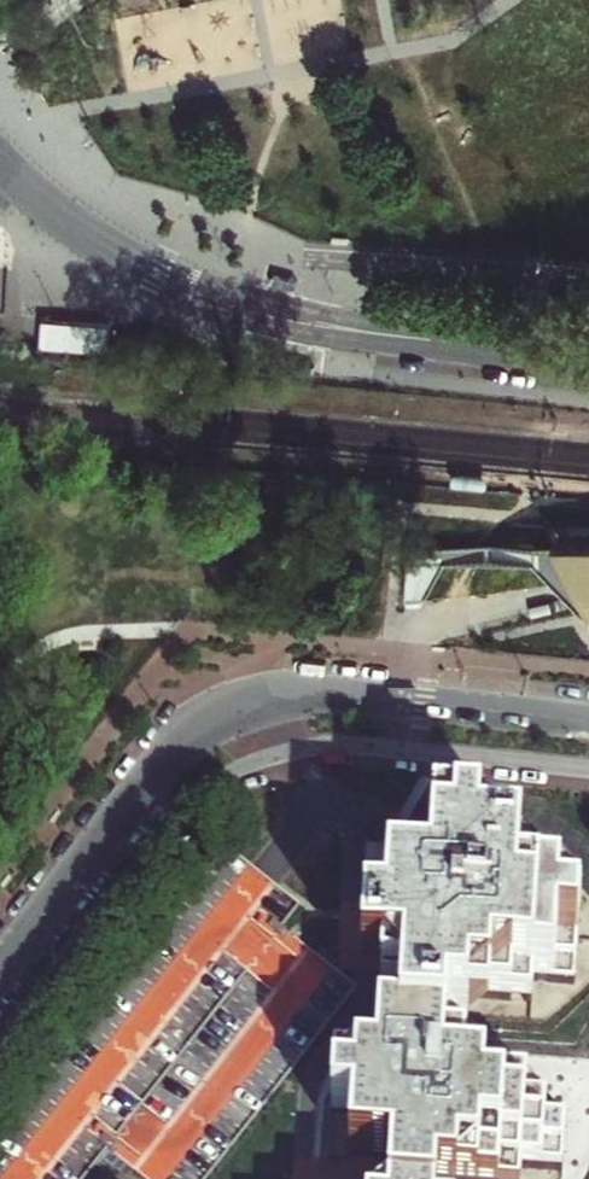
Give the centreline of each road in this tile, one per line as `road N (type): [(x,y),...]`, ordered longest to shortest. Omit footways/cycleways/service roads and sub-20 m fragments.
road 1 (secondary): [(588,722),(319,694),(229,711),(167,759),(0,969)]
road 2 (residential): [(0,161),(110,250),(207,294),(336,328),(588,360)]

